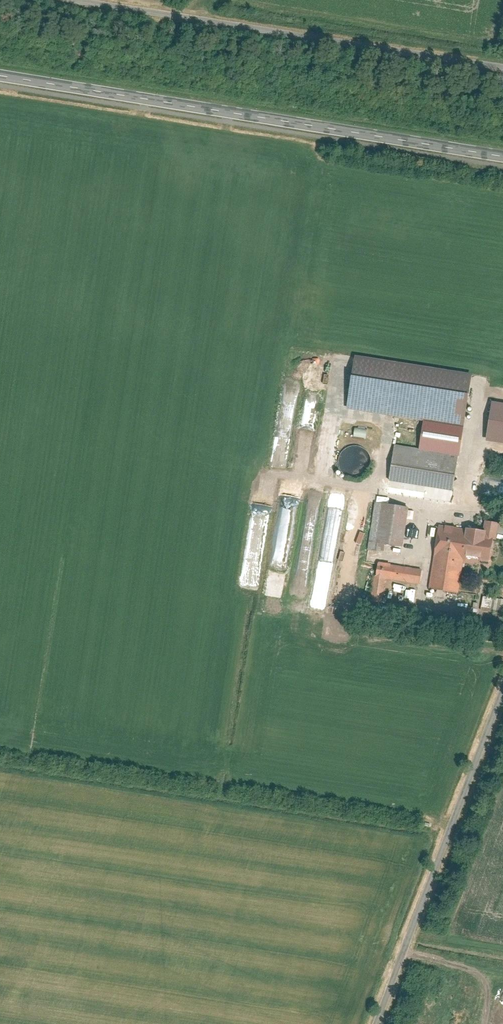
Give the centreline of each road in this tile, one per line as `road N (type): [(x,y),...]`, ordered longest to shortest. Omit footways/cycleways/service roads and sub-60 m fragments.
road 1 (tertiary): [(0,72),(502,153)]
road 2 (unclassified): [(502,66),(89,0)]
road 3 (unclassified): [(502,693),(377,1023)]

